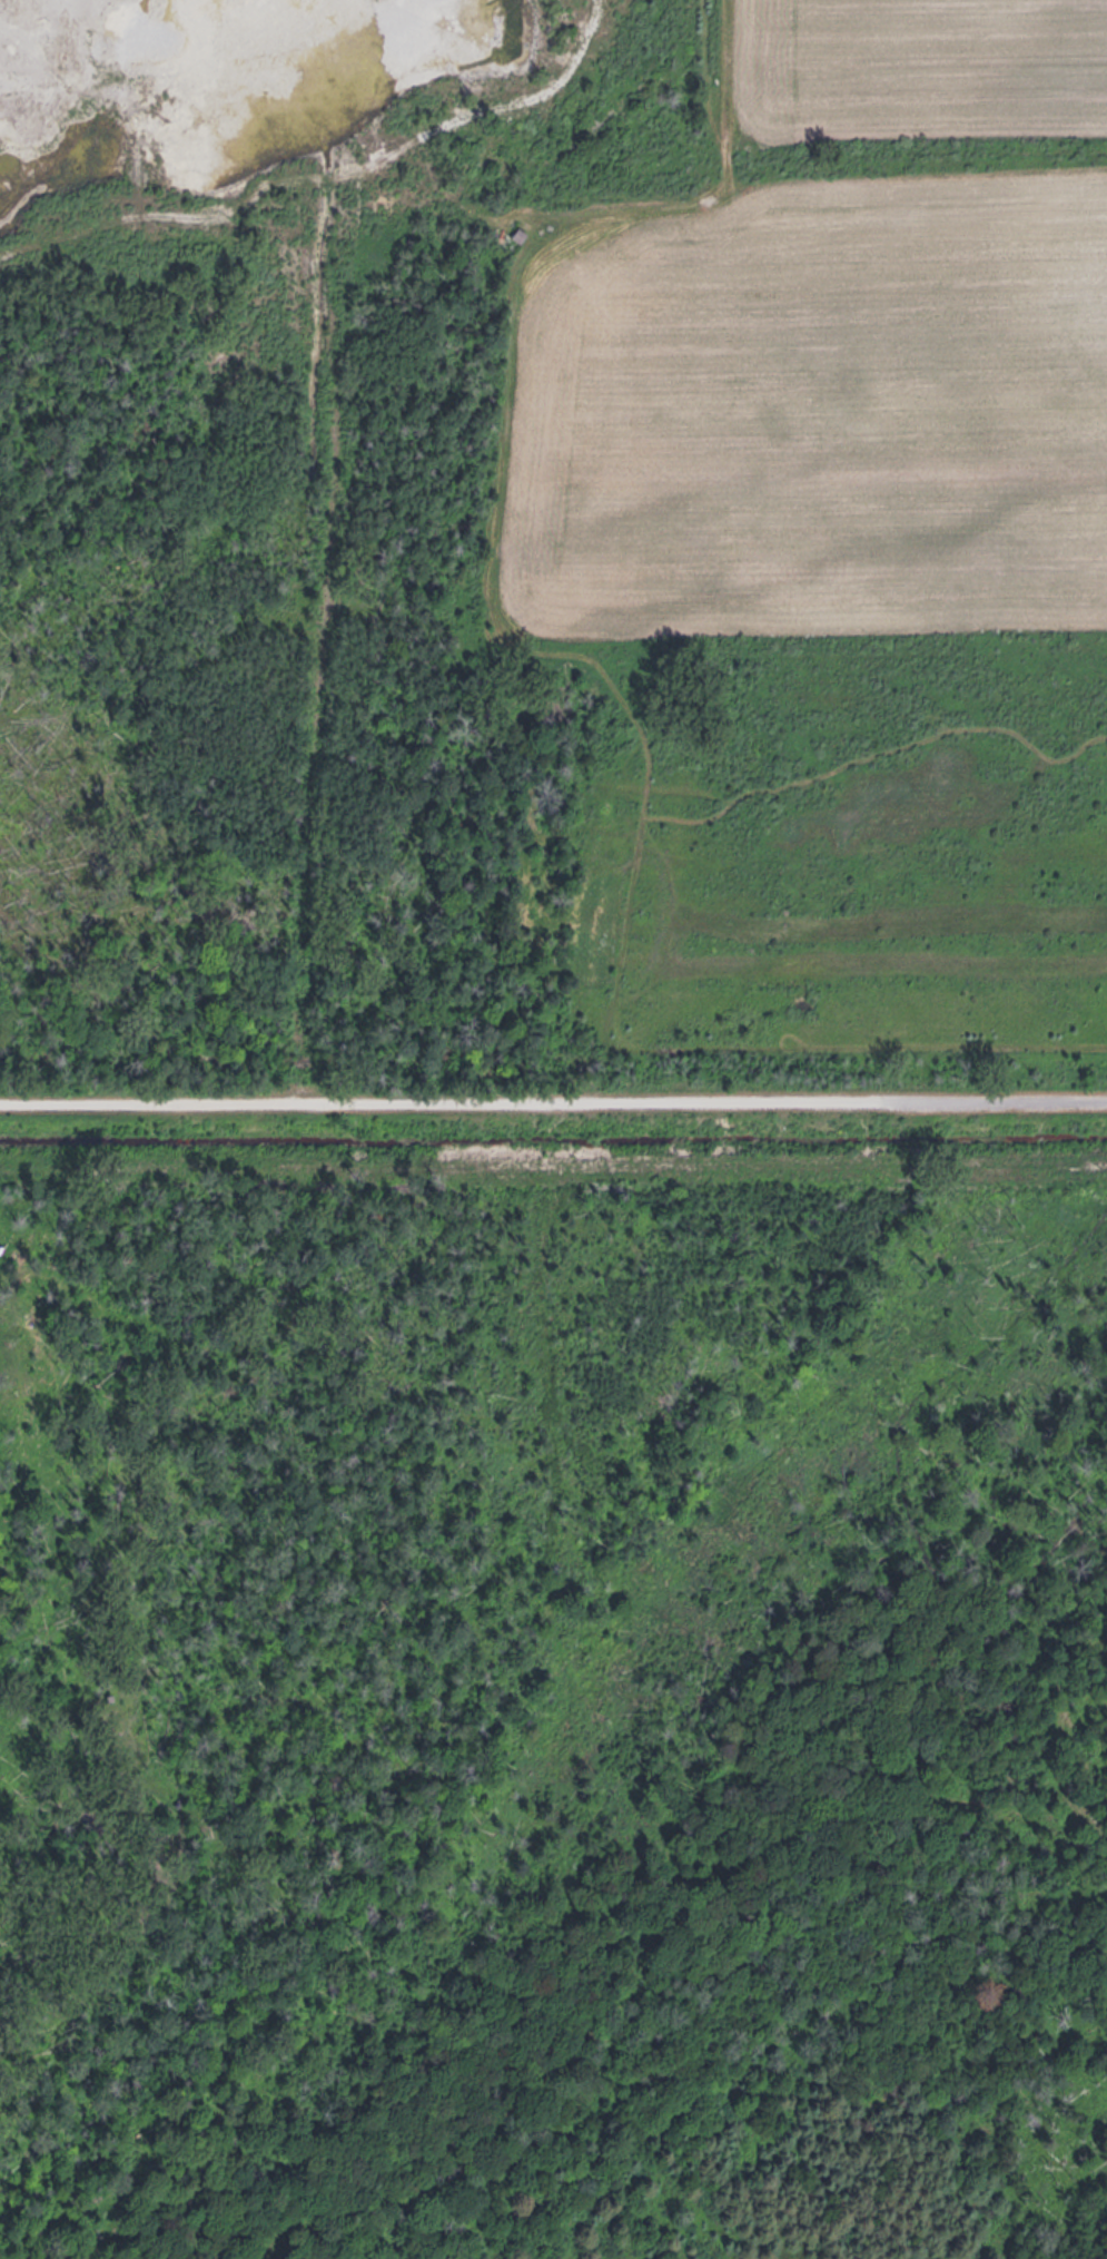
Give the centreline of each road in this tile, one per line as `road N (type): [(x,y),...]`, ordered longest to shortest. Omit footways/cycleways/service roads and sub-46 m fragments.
road 1 (residential): [(297,1102),(335,455),(324,216),(312,167),(302,143),(170,73),(0,36)]
road 2 (residential): [(1106,1103),(0,1103)]

